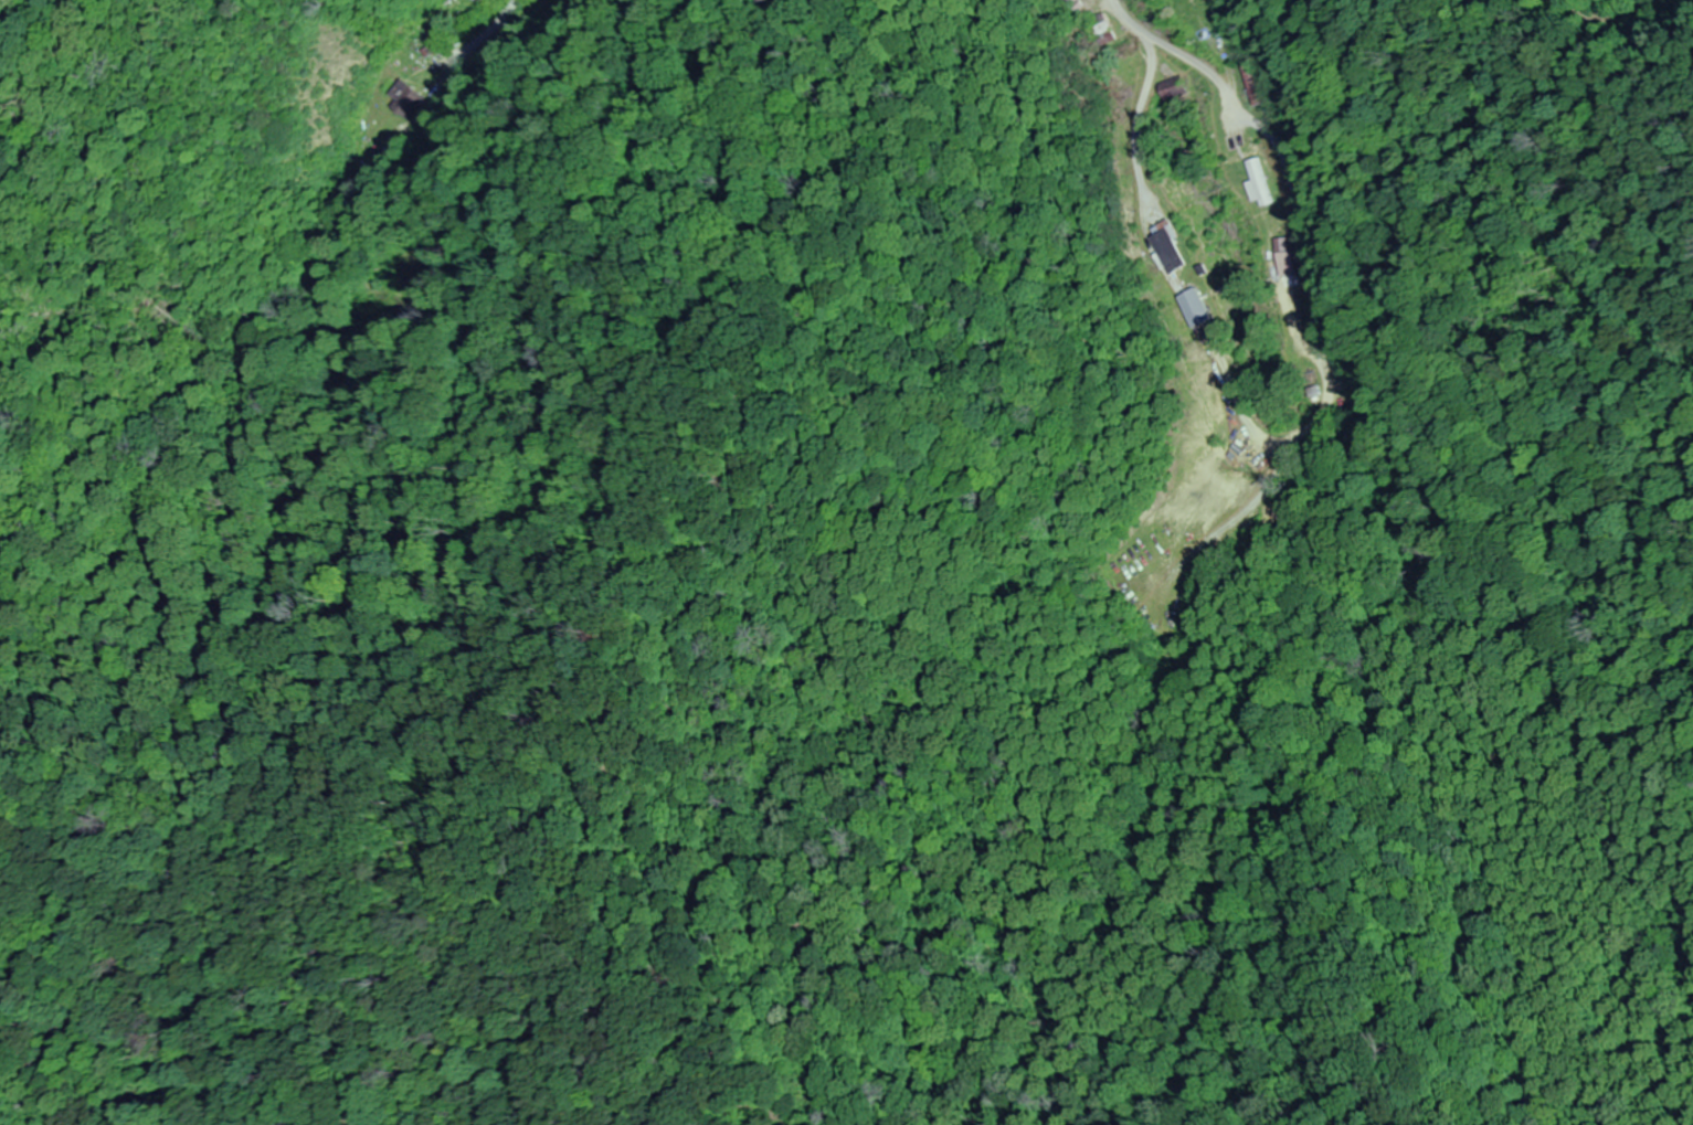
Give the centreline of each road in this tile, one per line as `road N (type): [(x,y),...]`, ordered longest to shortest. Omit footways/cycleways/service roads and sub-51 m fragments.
road 1 (residential): [(515,0),(498,24),(401,103)]

